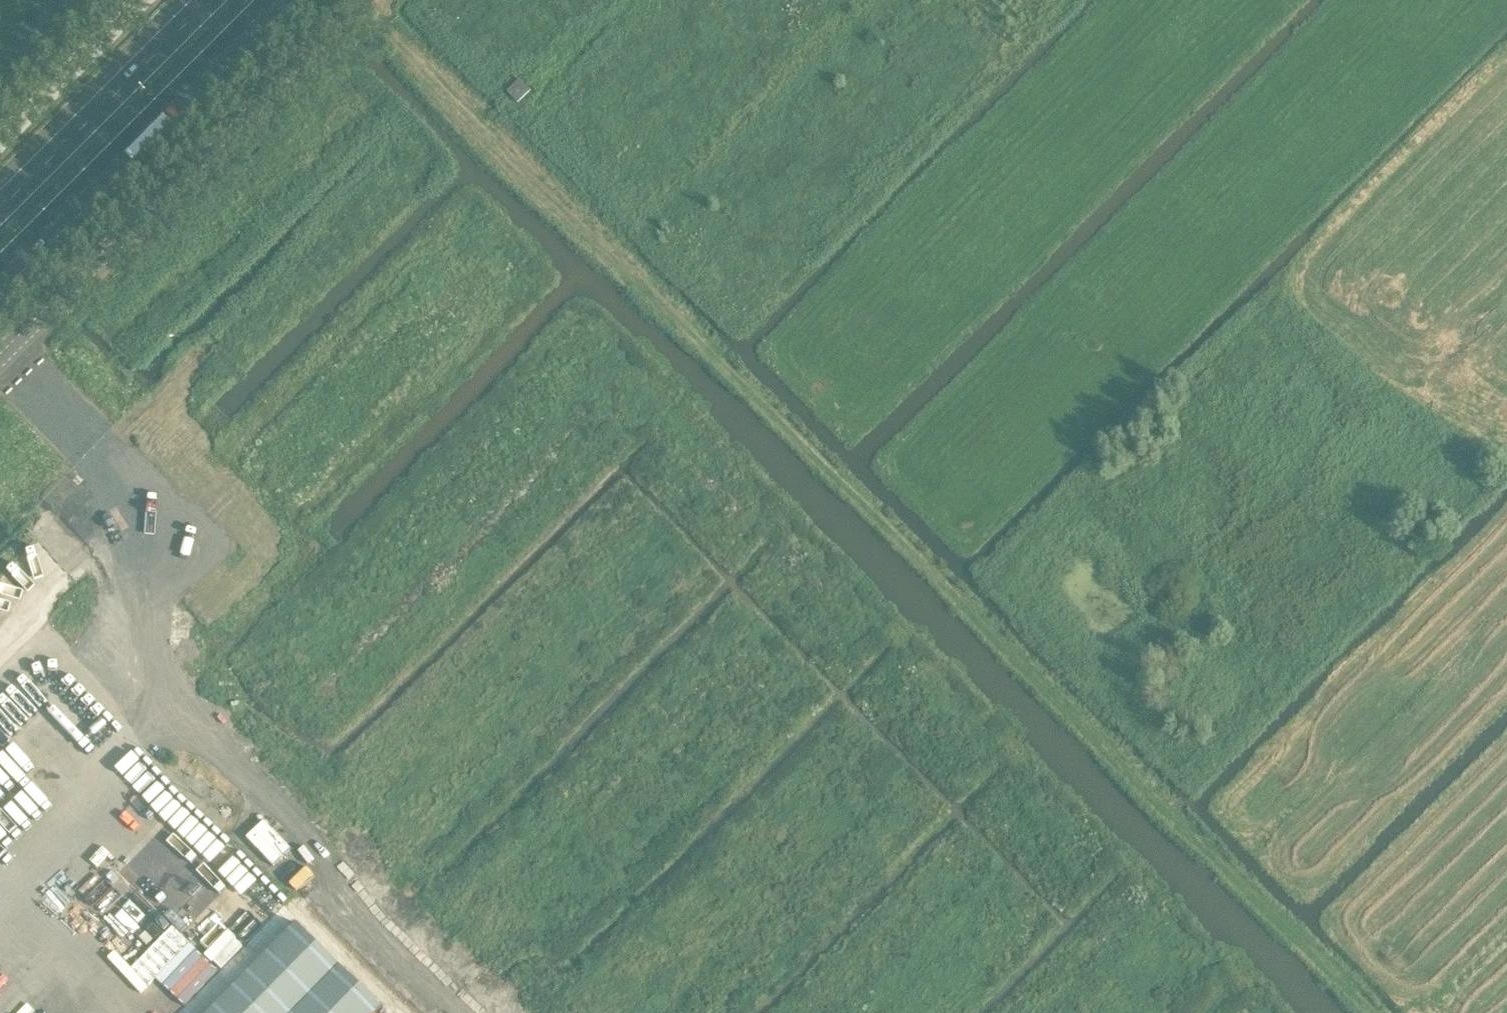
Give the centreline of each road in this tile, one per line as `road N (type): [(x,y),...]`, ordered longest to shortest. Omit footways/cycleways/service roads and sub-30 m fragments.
road 1 (unclassified): [(0,361),(360,0)]
road 2 (motorway): [(0,275),(277,0)]
road 3 (motorway): [(211,0),(0,211)]
road 4 (unclassified): [(0,137),(137,0)]

